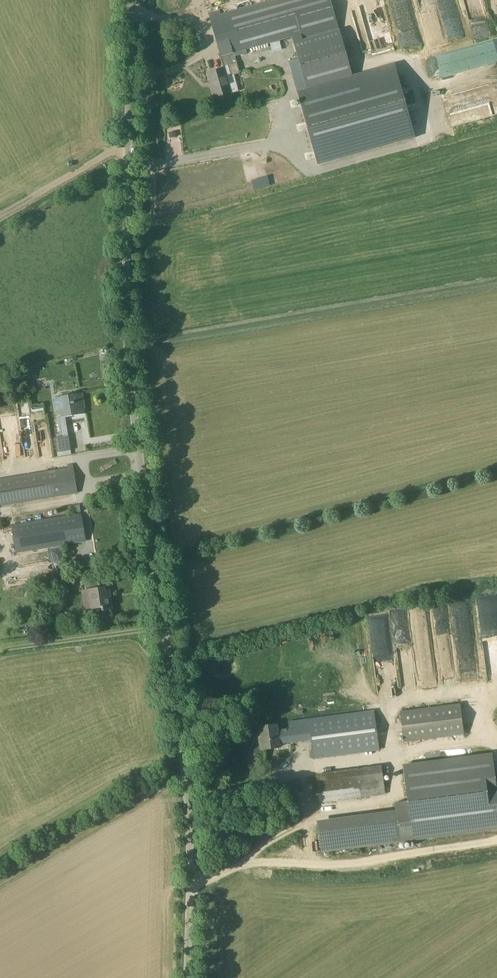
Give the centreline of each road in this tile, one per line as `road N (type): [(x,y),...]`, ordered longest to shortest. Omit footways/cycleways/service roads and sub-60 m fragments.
road 1 (unclassified): [(188,977),(179,712),(130,340),(133,0)]
road 2 (track): [(0,219),(136,143)]

